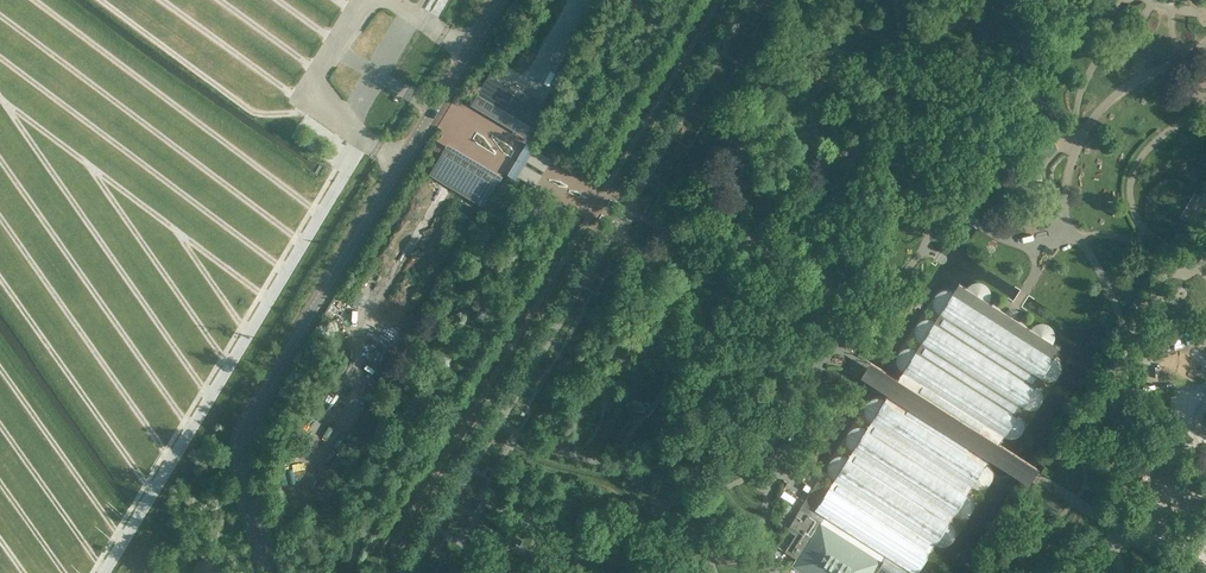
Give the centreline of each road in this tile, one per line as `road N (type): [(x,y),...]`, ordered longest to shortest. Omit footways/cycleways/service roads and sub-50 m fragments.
road 1 (tertiary): [(267,572),(241,472),(249,422),(500,0)]

